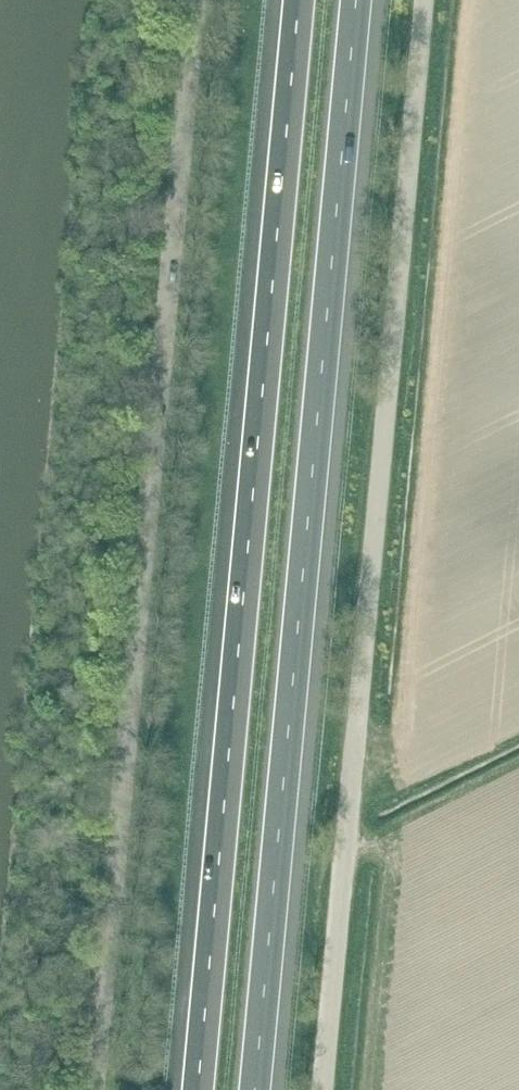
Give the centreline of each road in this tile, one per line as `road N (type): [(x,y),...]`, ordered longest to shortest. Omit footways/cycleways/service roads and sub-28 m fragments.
road 1 (unclassified): [(322,1089),(426,0)]
road 2 (unclassified): [(89,1089),(191,0)]
road 3 (motorway): [(300,0),(199,1089)]
road 4 (motorway): [(256,1089),(357,0)]

